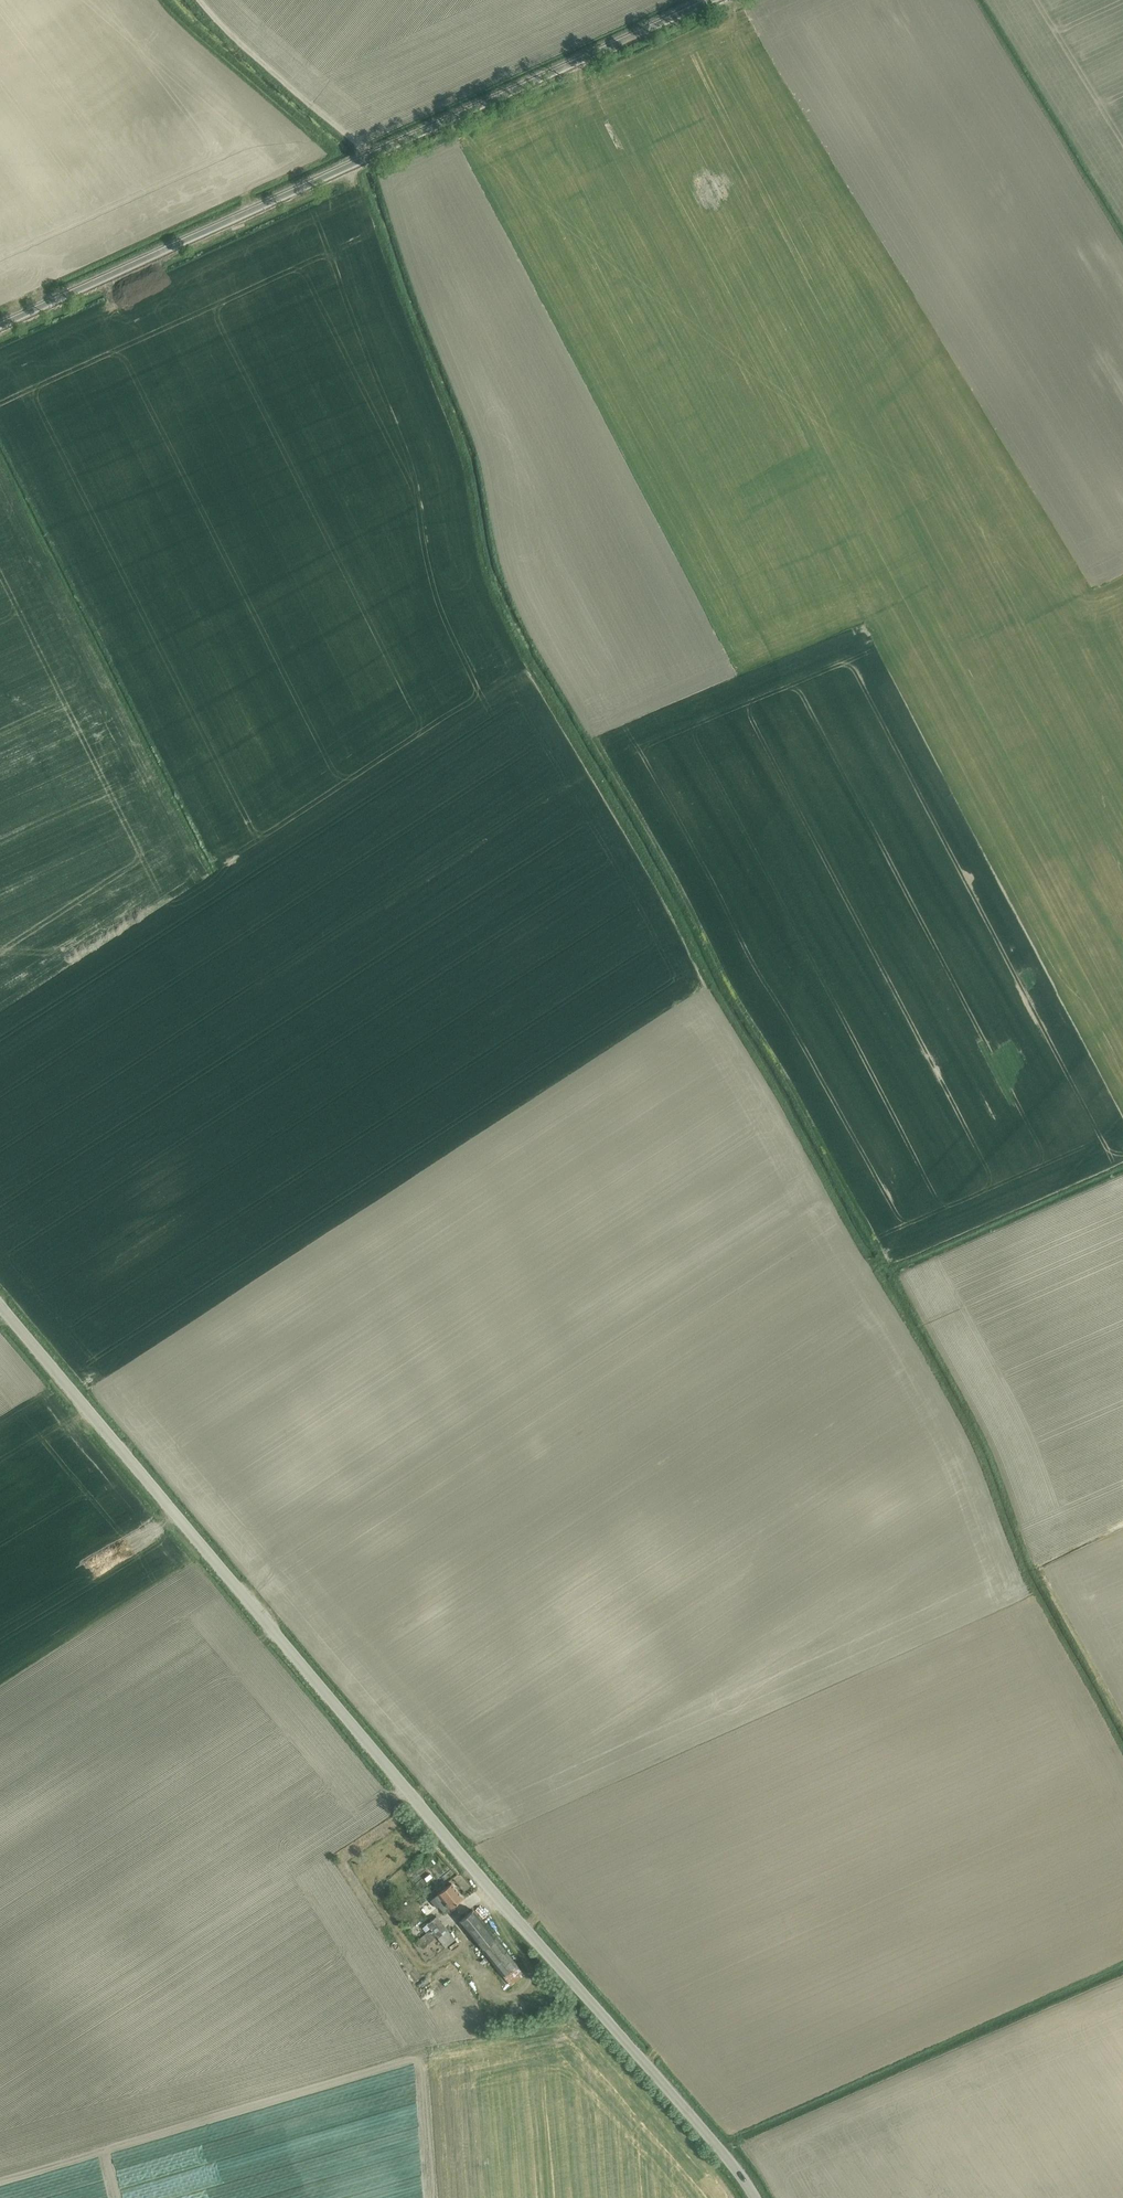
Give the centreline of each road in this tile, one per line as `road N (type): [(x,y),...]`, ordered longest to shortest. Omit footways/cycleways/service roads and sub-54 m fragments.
road 1 (tertiary): [(754,2197),(0,1305)]
road 2 (unclassified): [(0,326),(710,0)]

